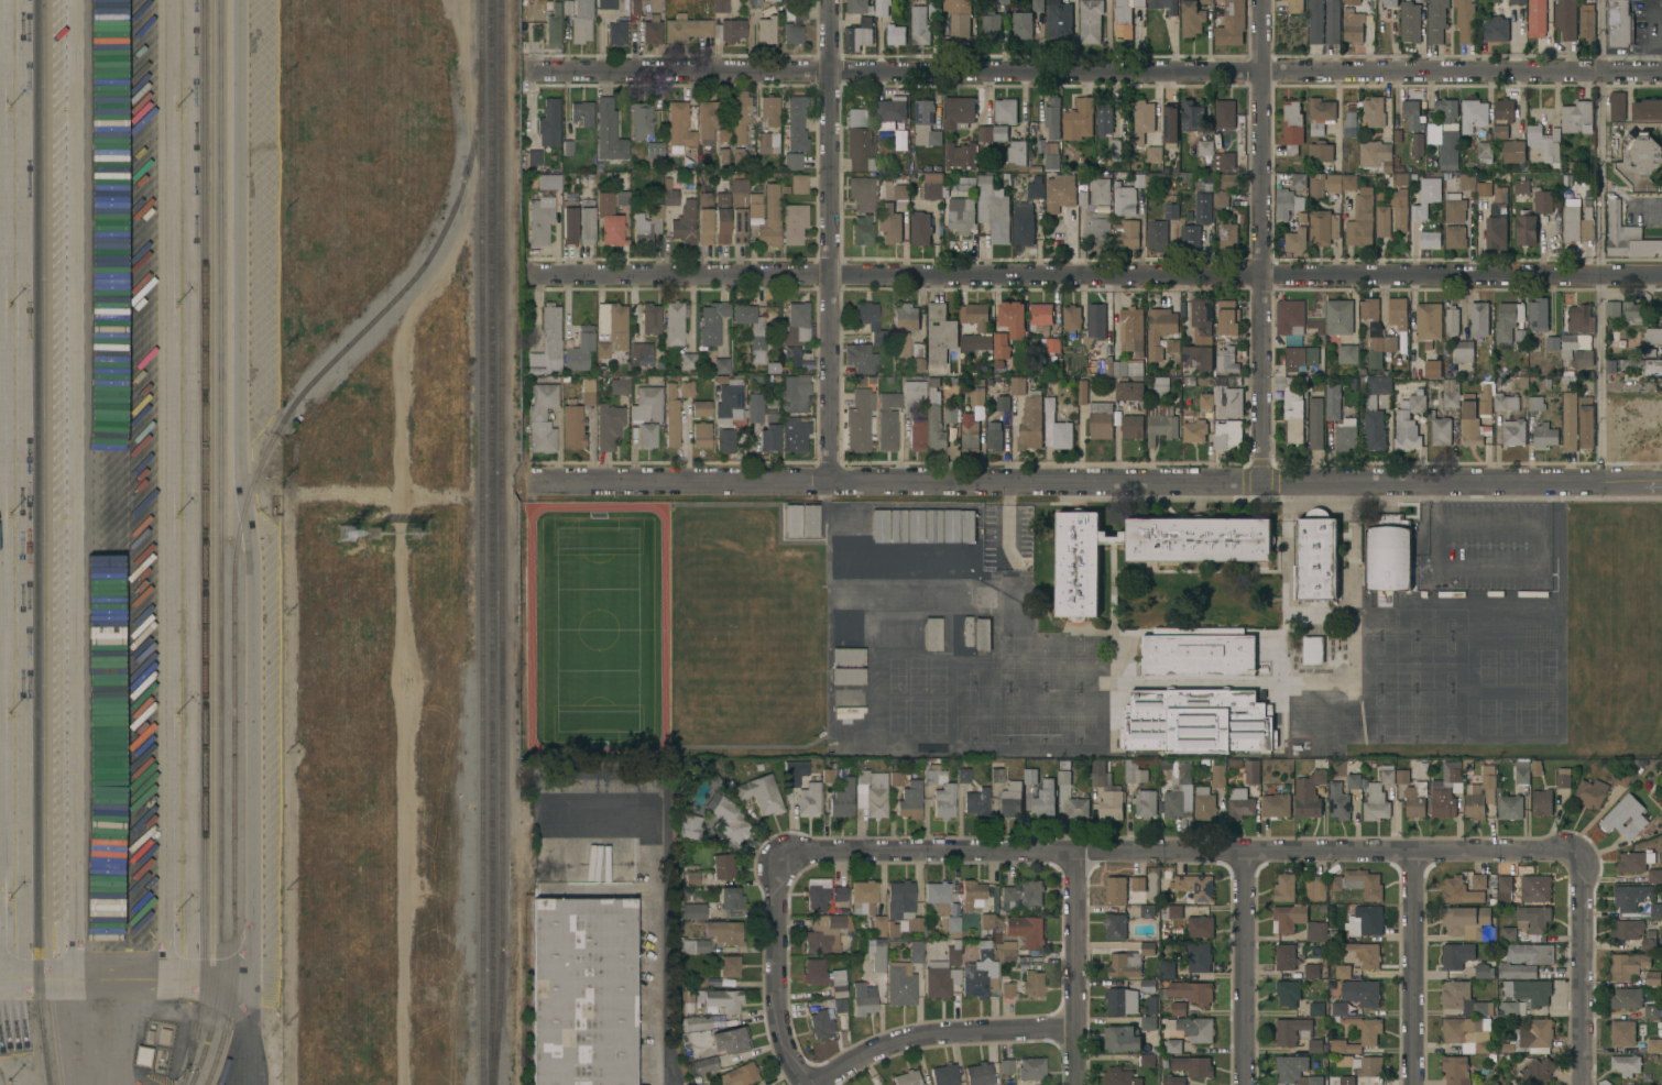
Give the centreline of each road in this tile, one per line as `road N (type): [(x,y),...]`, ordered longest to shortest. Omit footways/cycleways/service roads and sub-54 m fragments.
road 1 (residential): [(1661,481),(529,485)]
road 2 (residential): [(1661,67),(532,70)]
road 3 (residential): [(1661,272),(536,277)]
road 4 (residential): [(1584,850),(785,856)]
road 5 (residential): [(825,484),(825,0)]
road 6 (residential): [(1261,482),(1261,0)]
road 7 (residential): [(1078,1030),(928,1033),(876,1044),(824,1084)]
road 8 (residential): [(814,1084),(788,1064),(775,1015),(785,856)]
road 9 (residential): [(1583,1084),(1584,850)]
road 10 (residential): [(1410,1084),(1414,851)]
road 11 (residential): [(1245,1084),(1244,853)]
road 12 (residential): [(1078,1084),(1075,854)]

